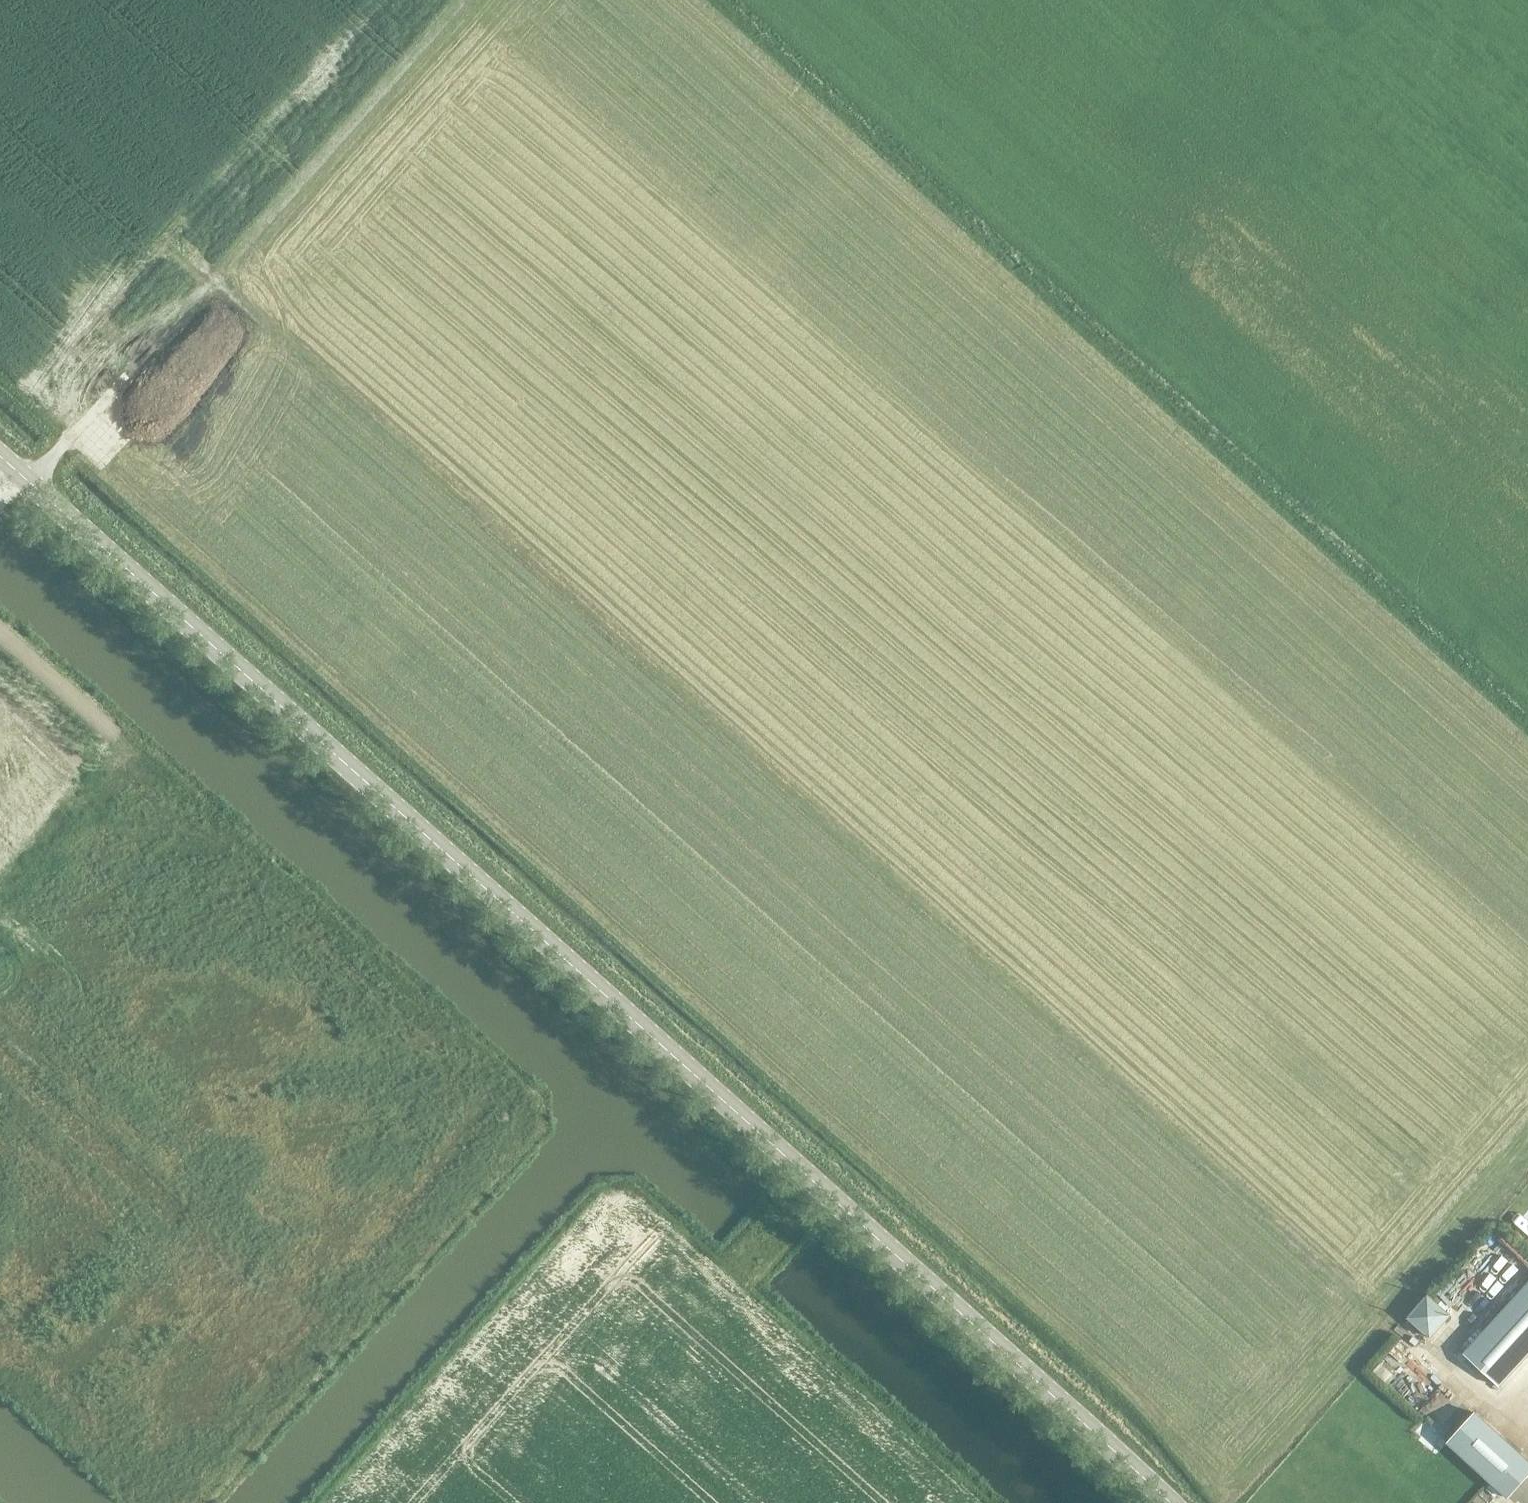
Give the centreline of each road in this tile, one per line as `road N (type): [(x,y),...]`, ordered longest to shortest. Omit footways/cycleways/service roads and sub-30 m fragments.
road 1 (tertiary): [(1171,1502),(0,455)]

